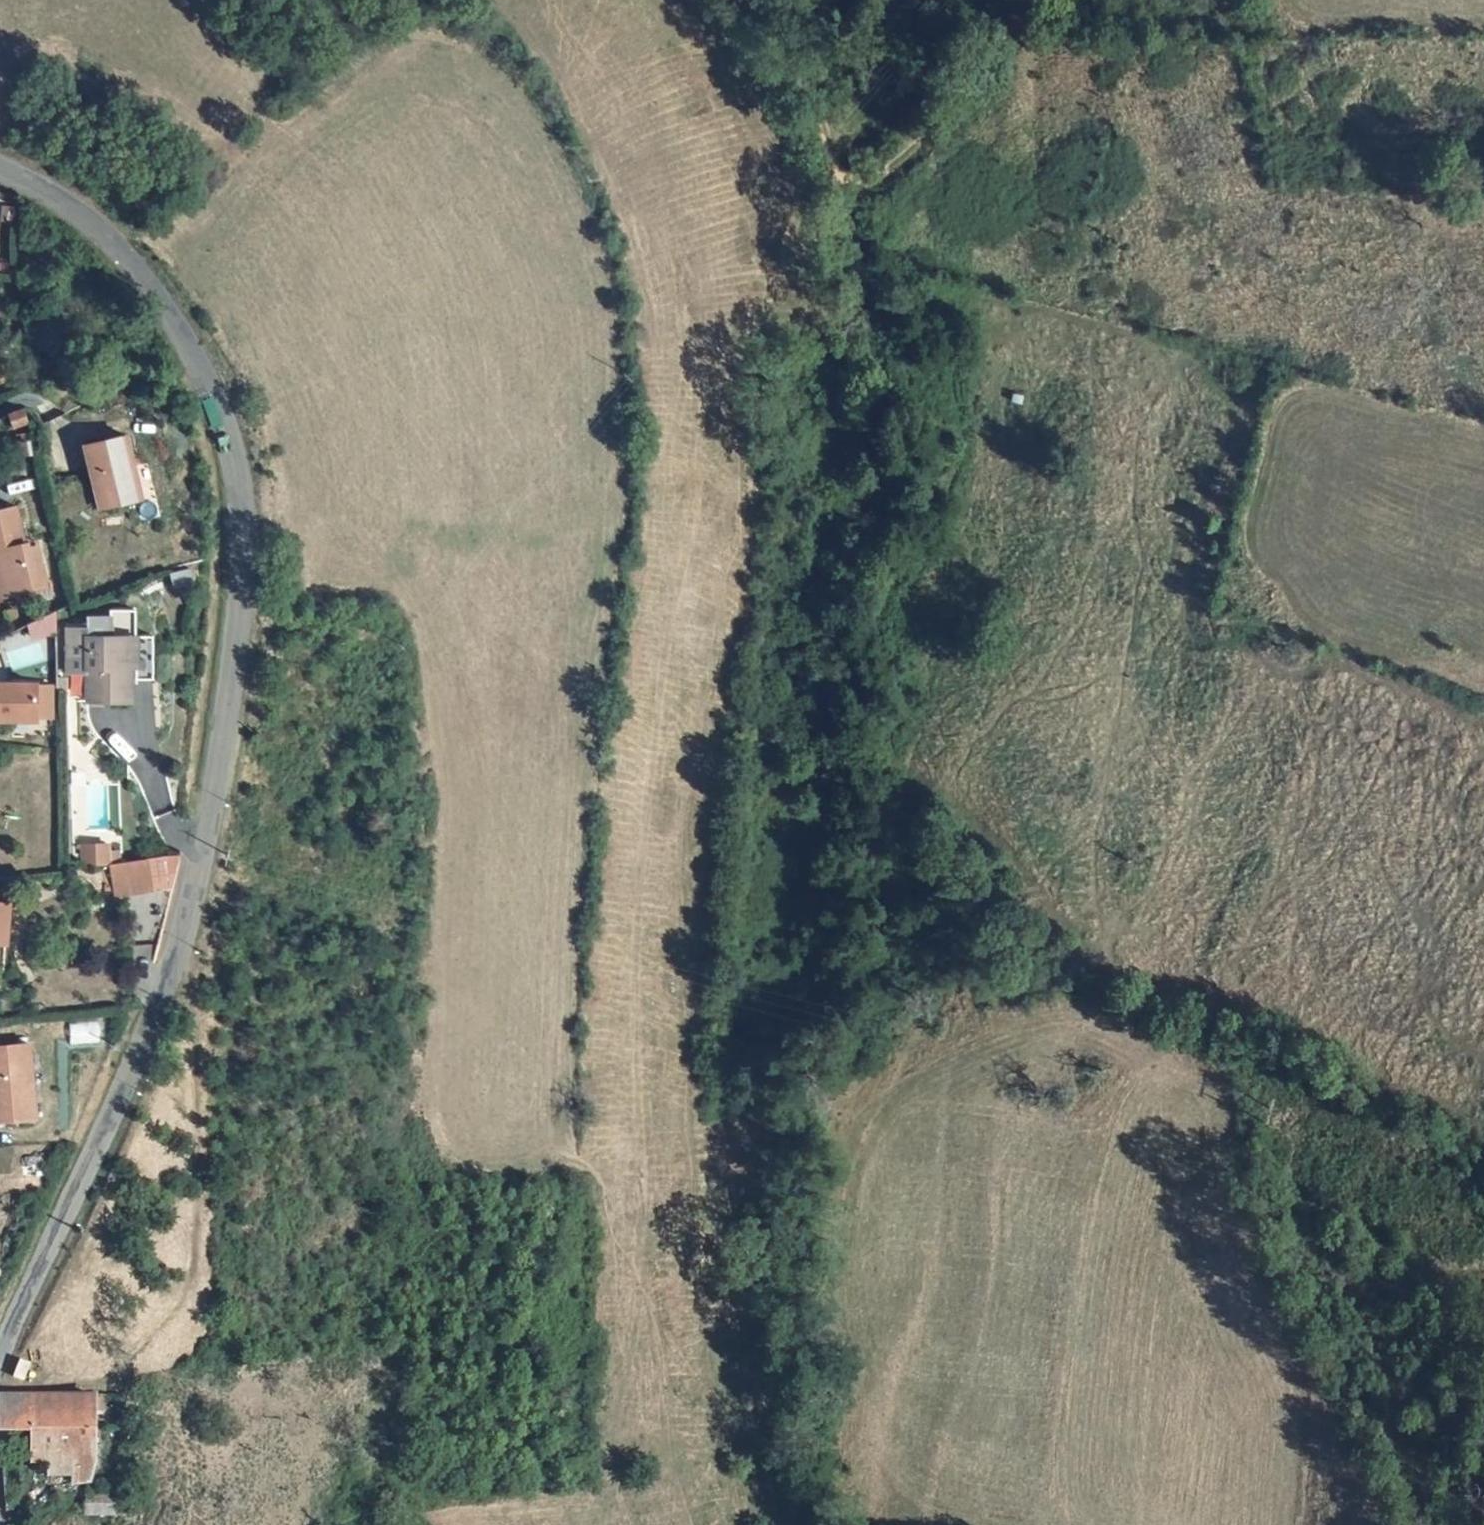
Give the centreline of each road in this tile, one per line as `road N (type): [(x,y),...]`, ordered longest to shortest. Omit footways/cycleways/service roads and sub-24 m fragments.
road 1 (unclassified): [(0,1349),(105,1128),(172,946),(243,588),(240,490),(216,400),(170,307),(111,243),(46,193),(0,172)]
road 2 (track): [(762,0),(808,80),(827,153),(845,185),(868,182),(943,122),(1030,0)]

